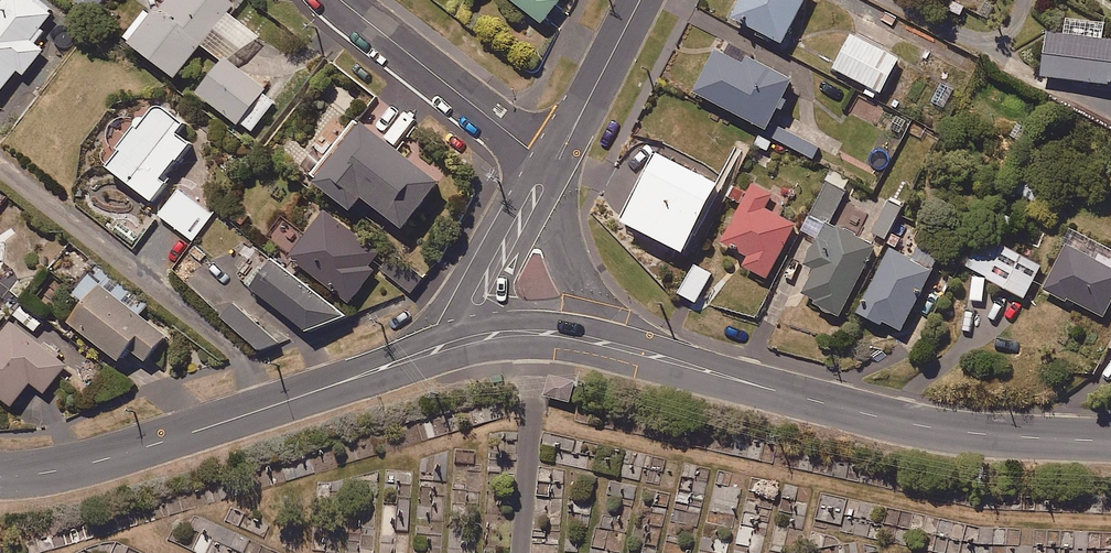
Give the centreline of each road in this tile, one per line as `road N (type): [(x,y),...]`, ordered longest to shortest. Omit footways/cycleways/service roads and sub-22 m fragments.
road 1 (tertiary): [(453,340),(116,455),(0,477)]
road 2 (tertiary): [(661,362),(921,425),(1110,441)]
road 3 (residential): [(338,0),(553,167)]
road 4 (tertiary): [(661,362),(537,332),(453,340)]
road 5 (tertiary): [(553,167),(453,340)]
road 6 (tertiary): [(639,0),(553,167)]

